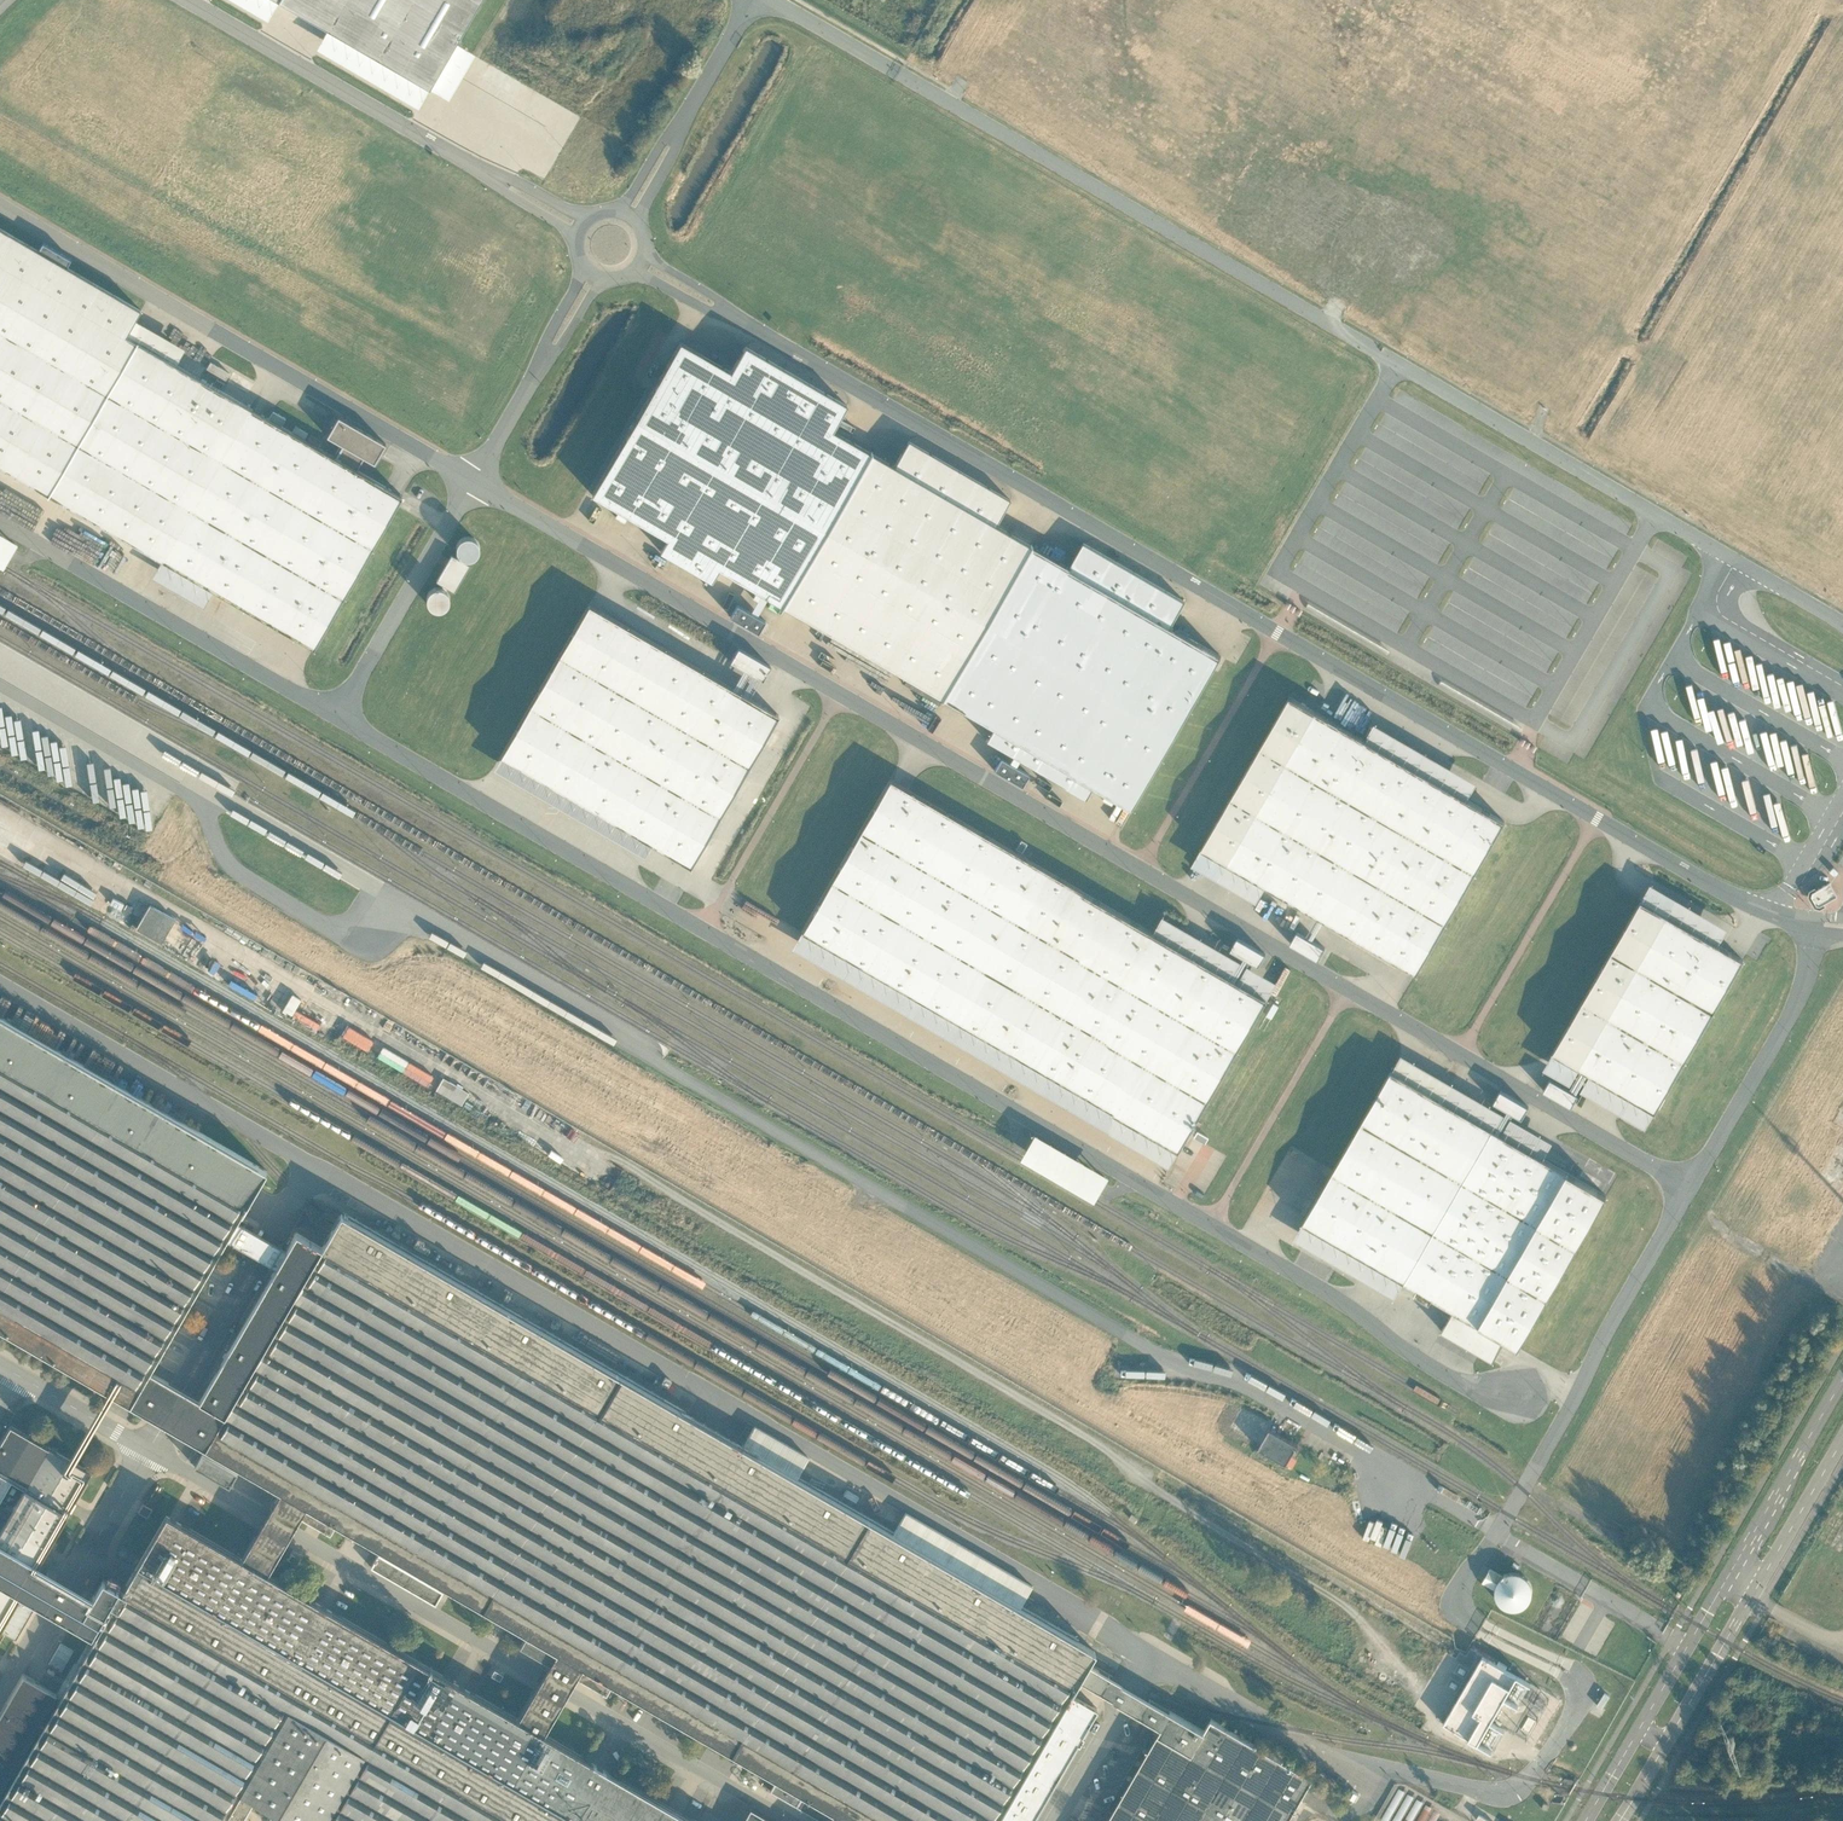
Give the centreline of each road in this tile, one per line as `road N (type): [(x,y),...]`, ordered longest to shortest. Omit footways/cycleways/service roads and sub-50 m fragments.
road 1 (residential): [(473,478),(1692,1186)]
road 2 (residential): [(335,716),(1331,1295),(1429,1367),(1484,1395),(1518,1393)]
road 3 (residential): [(772,0),(1842,622)]
road 4 (residential): [(1787,916),(1718,888),(755,326)]
road 5 (unclassified): [(312,1167),(1152,1656)]
road 6 (unclassified): [(790,1820),(148,1447)]
road 7 (unclassified): [(1152,1656),(1321,1753),(1513,1792),(1575,1716),(1581,1687),(1570,1672),(1482,1627)]
road 8 (residential): [(0,204),(473,478)]
road 9 (residential): [(1482,1627),(1461,1604),(1465,1581),(1692,1186)]
road 10 (residential): [(0,521),(335,716)]
road 11 (unclassified): [(0,986),(312,1167)]
road 12 (unclassified): [(148,1447),(312,1167)]
road 13 (residential): [(455,154),(191,0)]
road 14 (unclassified): [(0,1700),(148,1447)]
road 15 (residential): [(1692,1186),(1799,1001),(1813,928)]
road 16 (residential): [(335,716),(473,478)]
road 17 (secondary): [(1842,1378),(1725,1581)]
road 18 (unclassified): [(1152,1656),(1056,1820)]
road 19 (secondary): [(1751,1596),(1842,1438)]
road 20 (secondary): [(1725,1581),(1644,1721)]
road 21 (secondary): [(1671,1734),(1751,1596)]
road 22 (unclassified): [(148,1447),(16,1370)]
road 23 (residential): [(590,218),(455,154)]
road 24 (residential): [(455,154),(578,236)]
road 25 (residential): [(639,222),(695,99)]
road 26 (residential): [(695,99),(620,211)]
road 27 (residential): [(635,272),(755,326)]
road 28 (residential): [(755,326),(645,257)]
road 29 (residential): [(587,269),(532,381)]
road 30 (residential): [(532,381),(602,278)]

